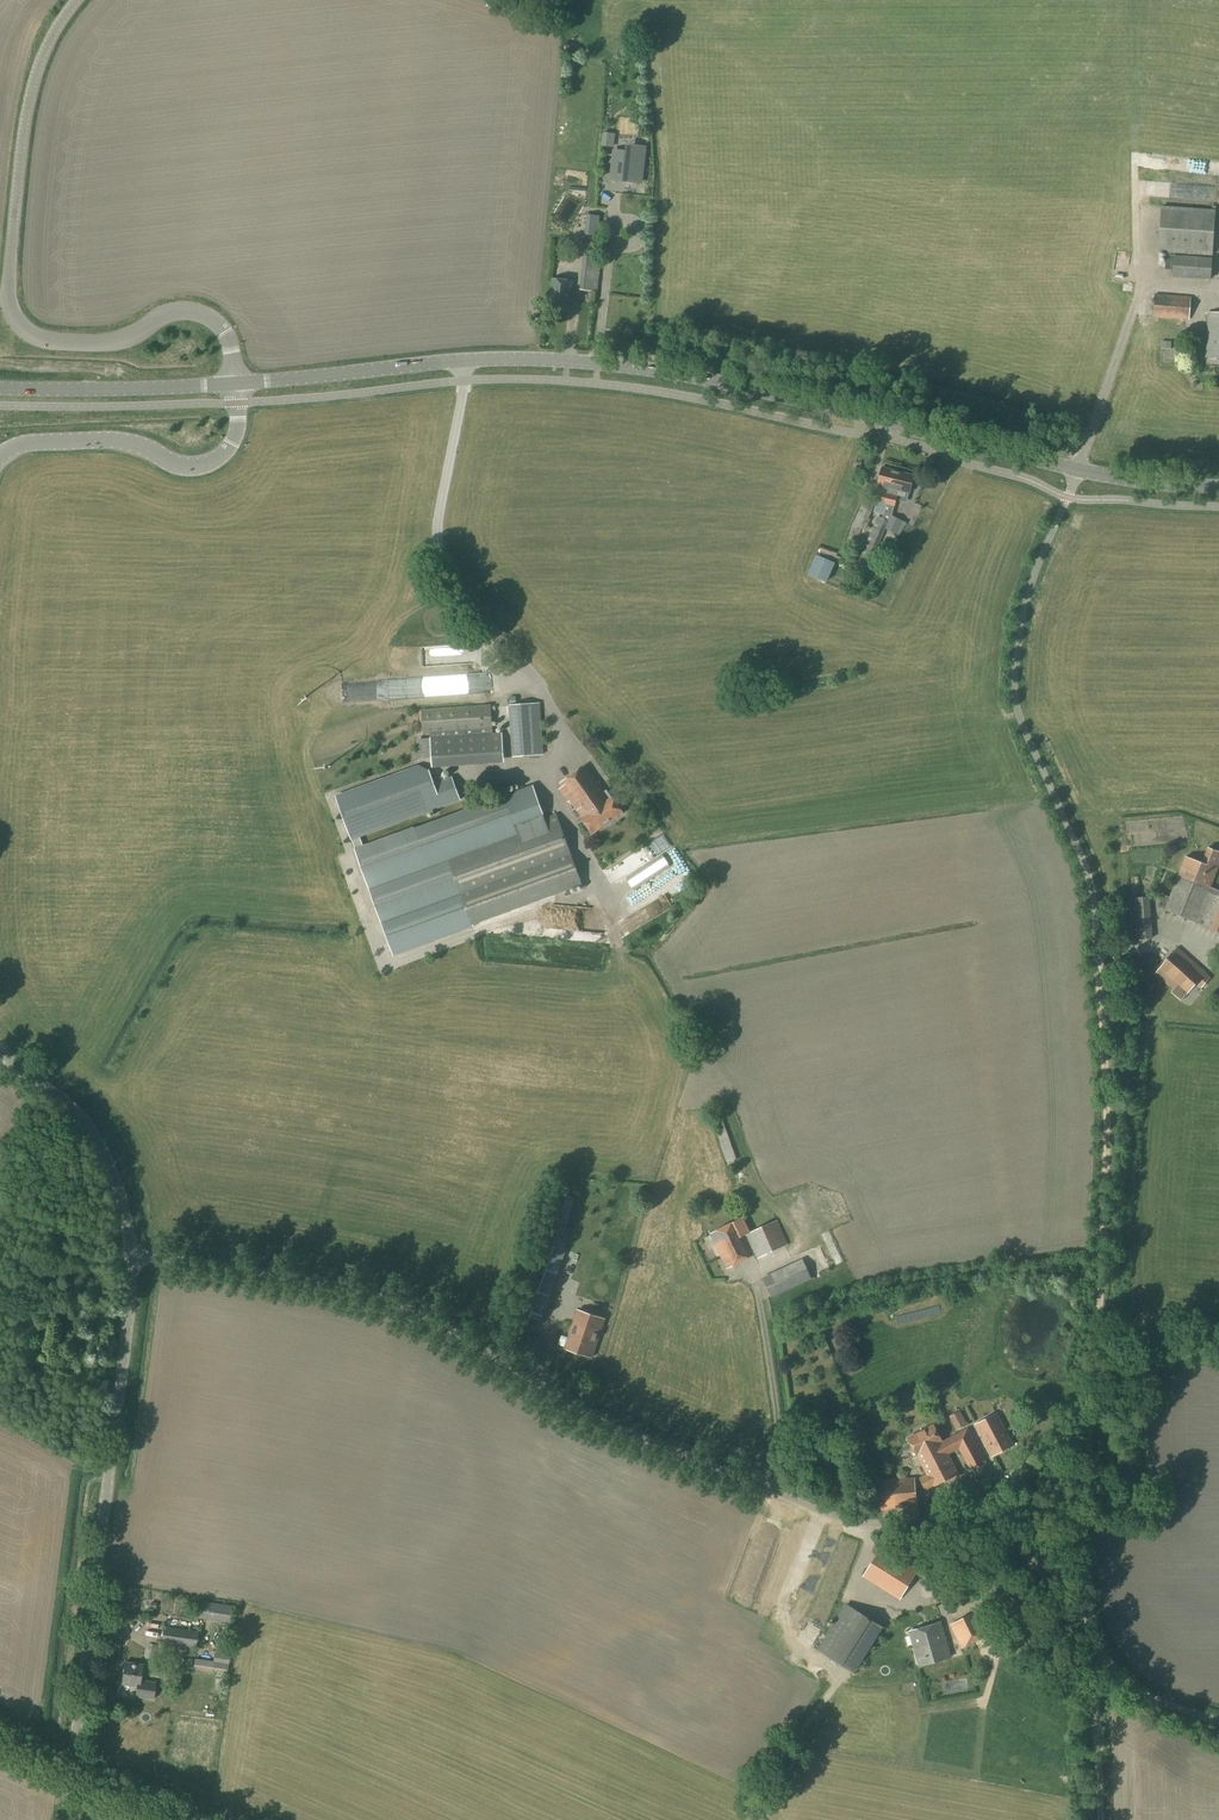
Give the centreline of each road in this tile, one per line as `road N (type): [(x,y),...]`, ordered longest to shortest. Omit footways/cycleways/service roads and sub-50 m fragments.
road 1 (unclassified): [(1218,1722),(1139,1693),(1046,1573),(994,1533),(830,1515),(600,1420),(380,1296),(130,1256)]
road 2 (track): [(1100,947),(1110,1112),(1083,1550),(1096,1642),(1100,1819)]
road 3 (secondary): [(1076,471),(680,376),(592,365),(463,361),(236,384)]
road 4 (unclassified): [(236,384),(230,345),(197,312),(174,314),(107,344),(44,341),(13,316),(8,287),(25,112),(46,47),(78,0)]
road 5 (unclassified): [(65,1819),(130,1256)]
road 6 (unclassified): [(1076,471),(1022,602),(1015,710),(1087,863),(1100,947)]
road 7 (unclassified): [(0,461),(33,441),(95,441),(125,443),(185,467),(205,465),(231,446),(236,384)]
road 8 (unclassified): [(130,1256),(120,1197),(97,1141),(67,1106),(0,1053)]
road 9 (secondary): [(236,384),(0,388)]
road 10 (secondary): [(1218,489),(1076,471)]

